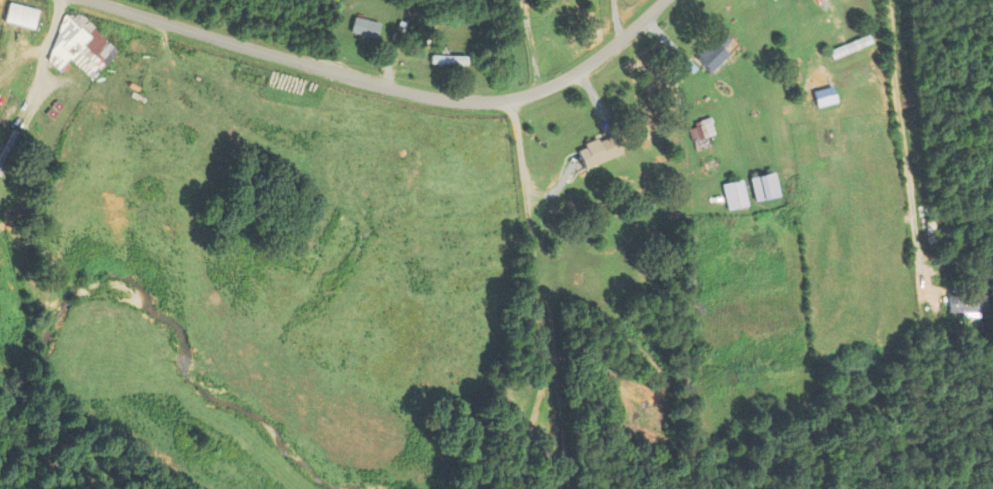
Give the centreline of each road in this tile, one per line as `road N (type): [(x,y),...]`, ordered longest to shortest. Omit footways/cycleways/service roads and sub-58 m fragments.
road 1 (residential): [(93,0),(384,87),(491,102),(531,95),(586,66),(667,0)]

